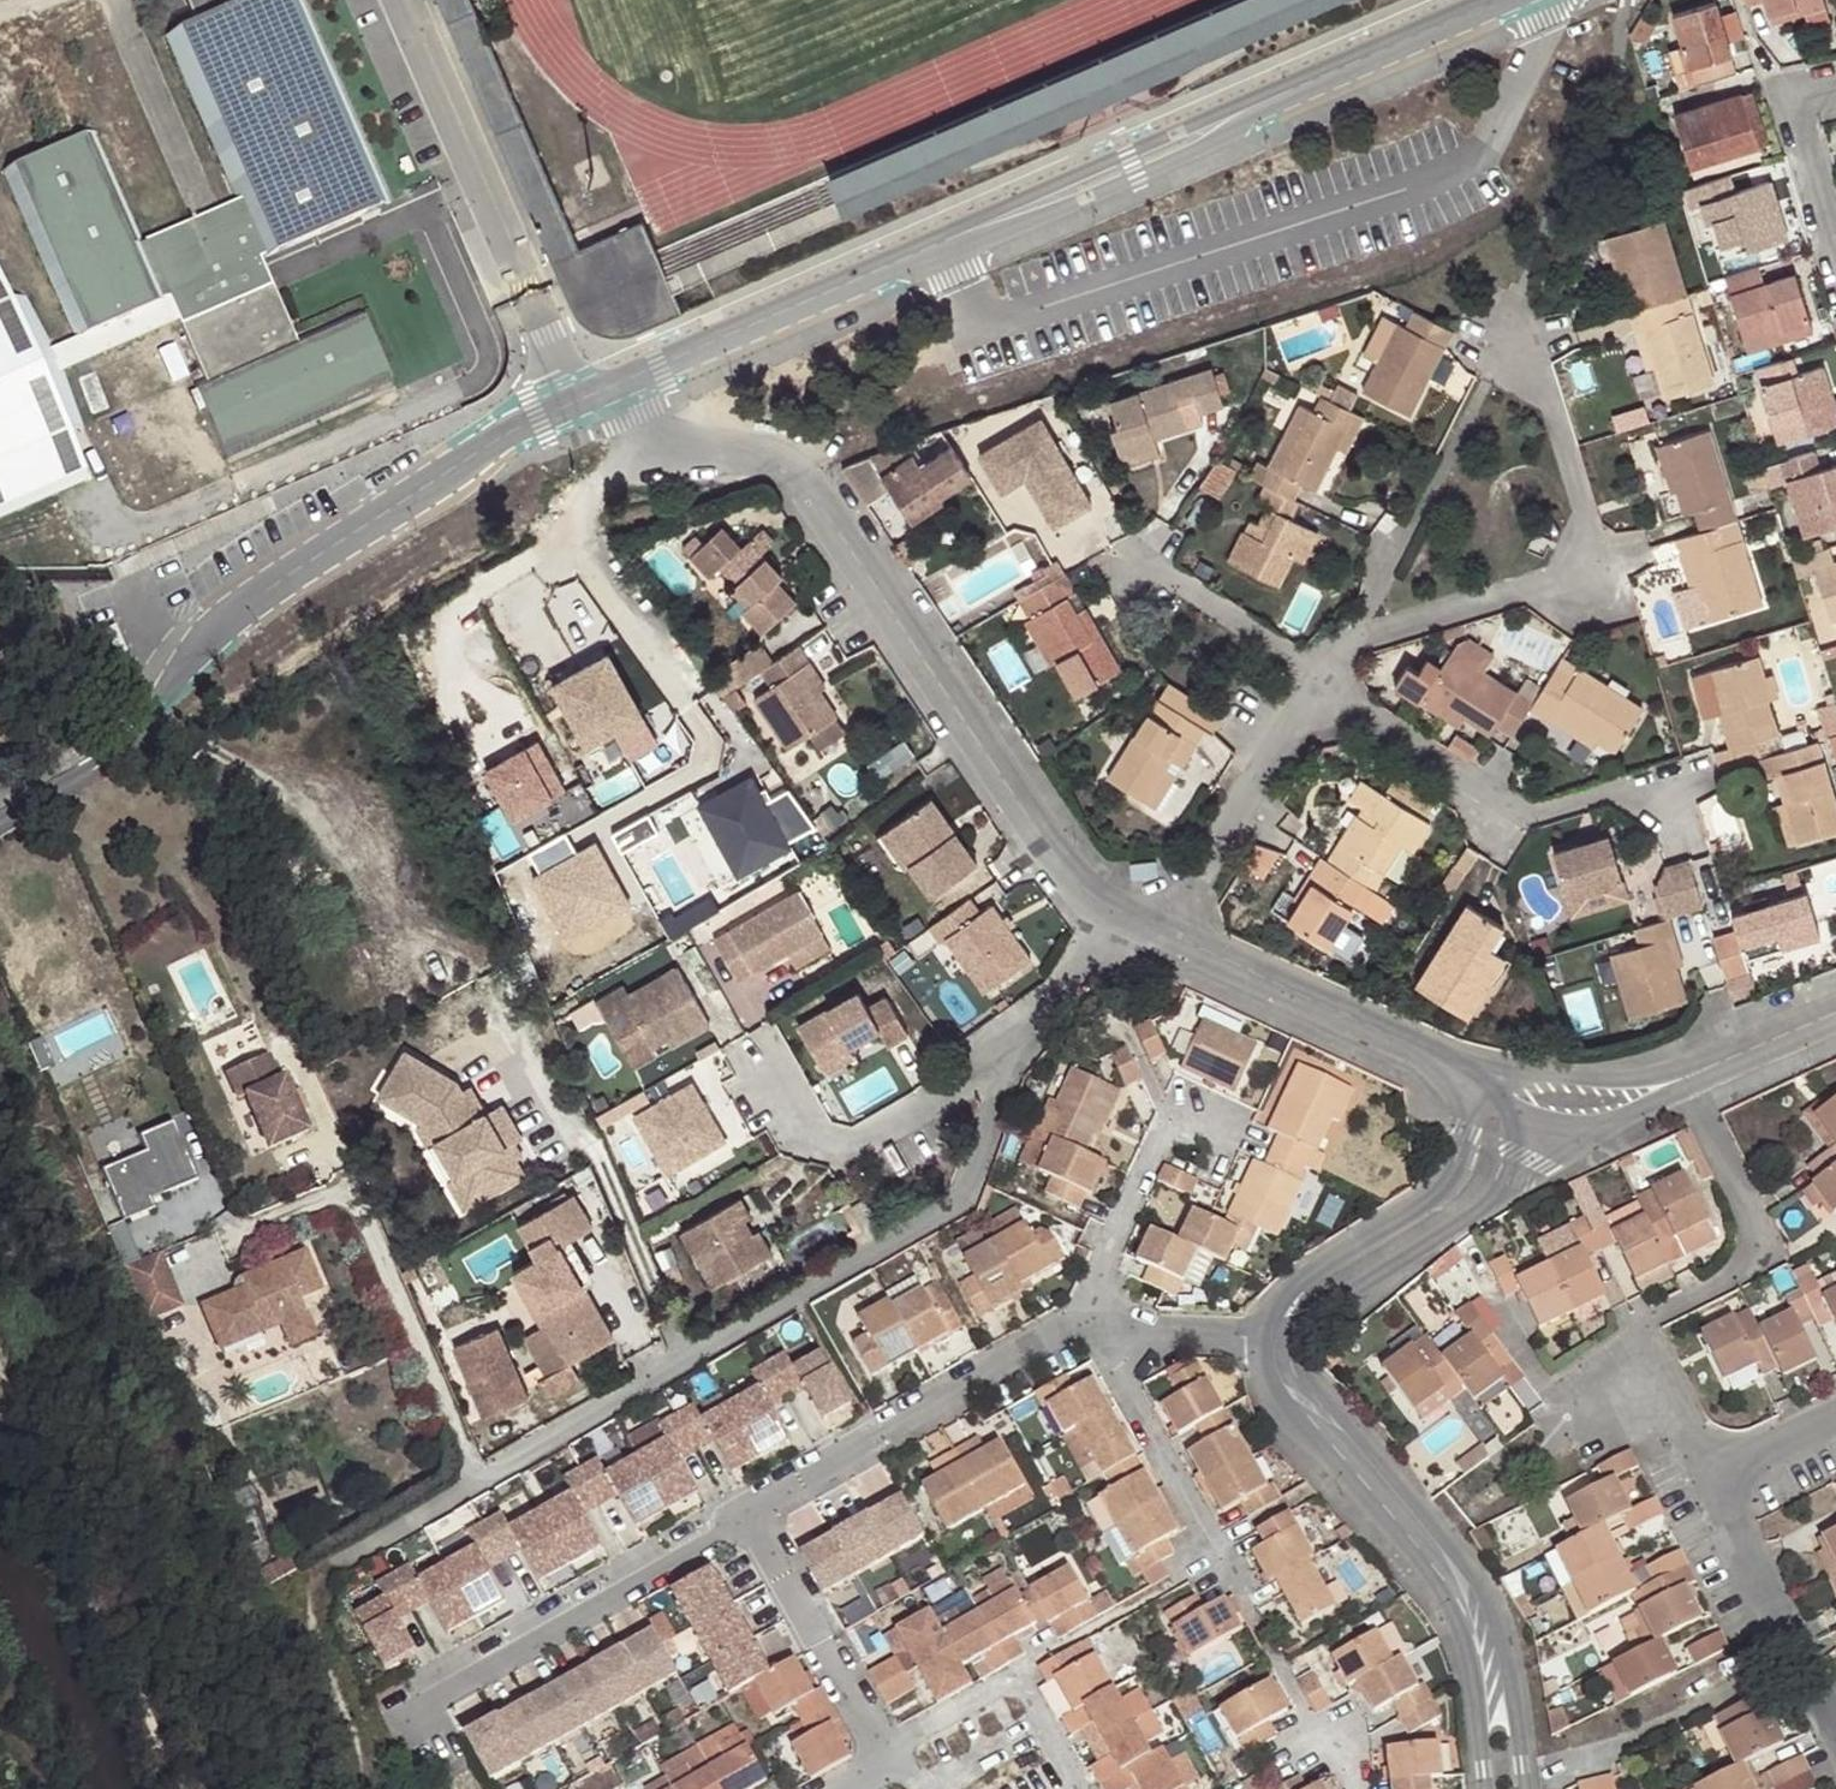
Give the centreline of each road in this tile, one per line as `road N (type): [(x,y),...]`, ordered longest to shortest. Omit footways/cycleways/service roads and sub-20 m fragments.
road 1 (unclassified): [(616,381),(501,436),(227,619),(160,711),(91,772),(0,825)]
road 2 (unclassified): [(661,438),(770,462),(808,486),(1038,831),(1089,892),(1122,912)]
road 3 (residential): [(483,1473),(969,1200),(1004,1077)]
road 4 (unclassified): [(1262,1339),(1265,1382),(1279,1401),(1443,1589),(1470,1654),(1486,1788)]
road 5 (unclassified): [(1529,1788),(1507,1653),(1490,1606),(1442,1527),(1308,1375),(1300,1341)]
road 6 (residential): [(1506,340),(1539,372),(1551,400),(1585,509),(1580,555),(1543,585),(1348,641)]
road 7 (residential): [(241,1231),(339,1188),(356,1191),(376,1210),(483,1473)]
road 8 (residential): [(1326,680),(1528,815),(1672,785)]
road 9 (residential): [(415,1709),(751,1512)]
road 10 (unclassified): [(945,241),(1087,198),(1218,139),(1285,91)]
road 11 (unclassified): [(1285,91),(1022,198),(945,241)]
road 12 (residential): [(751,1512),(1071,1323)]
road 13 (unclassified): [(1161,928),(1495,1087)]
road 14 (unclassified): [(945,241),(616,381)]
road 15 (unclassified): [(1495,1087),(1453,1183),(1301,1280),(1282,1297),(1262,1339)]
road 16 (residential): [(1686,1078),(1771,1255),(1637,1325)]
road 17 (residential): [(661,438),(585,497),(579,537),(584,557),(689,708)]
road 18 (residential): [(1004,1077),(866,1156),(818,1142),(754,1035)]
road 19 (residential): [(1071,1323),(1236,1591)]
road 20 (residential): [(1161,928),(1326,680)]
road 21 (unclassified): [(1300,1341),(1309,1320),(1487,1207),(1517,1178)]
road 22 (residential): [(1182,1087),(1071,1323)]
road 23 (residential): [(1719,1487),(1835,1718)]
road 24 (unclassified): [(1499,0),(1285,91)]
road 25 (residential): [(1835,88),(1786,101),(1835,261)]
road 26 (residential): [(1145,559),(1326,680)]
road 27 (residential): [(1004,1077),(1122,912)]
road 28 (residential): [(1071,1323),(1262,1339)]
road 29 (unclassified): [(1686,1078),(1495,1087)]
road 30 (residential): [(319,1567),(483,1473)]
road 31 (residential): [(1637,1325),(1719,1487)]
road 32 (residential): [(1585,1439),(1489,1304)]
road 33 (unclassified): [(1686,1078),(1835,1012)]
road 34 (residential): [(826,1646),(751,1512)]
road 35 (unclassified): [(1495,1087),(1560,1123),(1623,1119)]
road 36 (residential): [(1348,641),(1397,551),(1376,524)]
road 37 (residential): [(901,1744),(1016,1672)]
road 38 (residential): [(1016,1672),(1084,1788)]
road 39 (residential): [(826,1646),(889,1762)]
road 40 (residential): [(1835,1428),(1719,1487)]
road 41 (residential): [(1637,1325),(1598,1432),(1585,1439)]
road 42 (unclassified): [(1517,1178),(1623,1119)]

